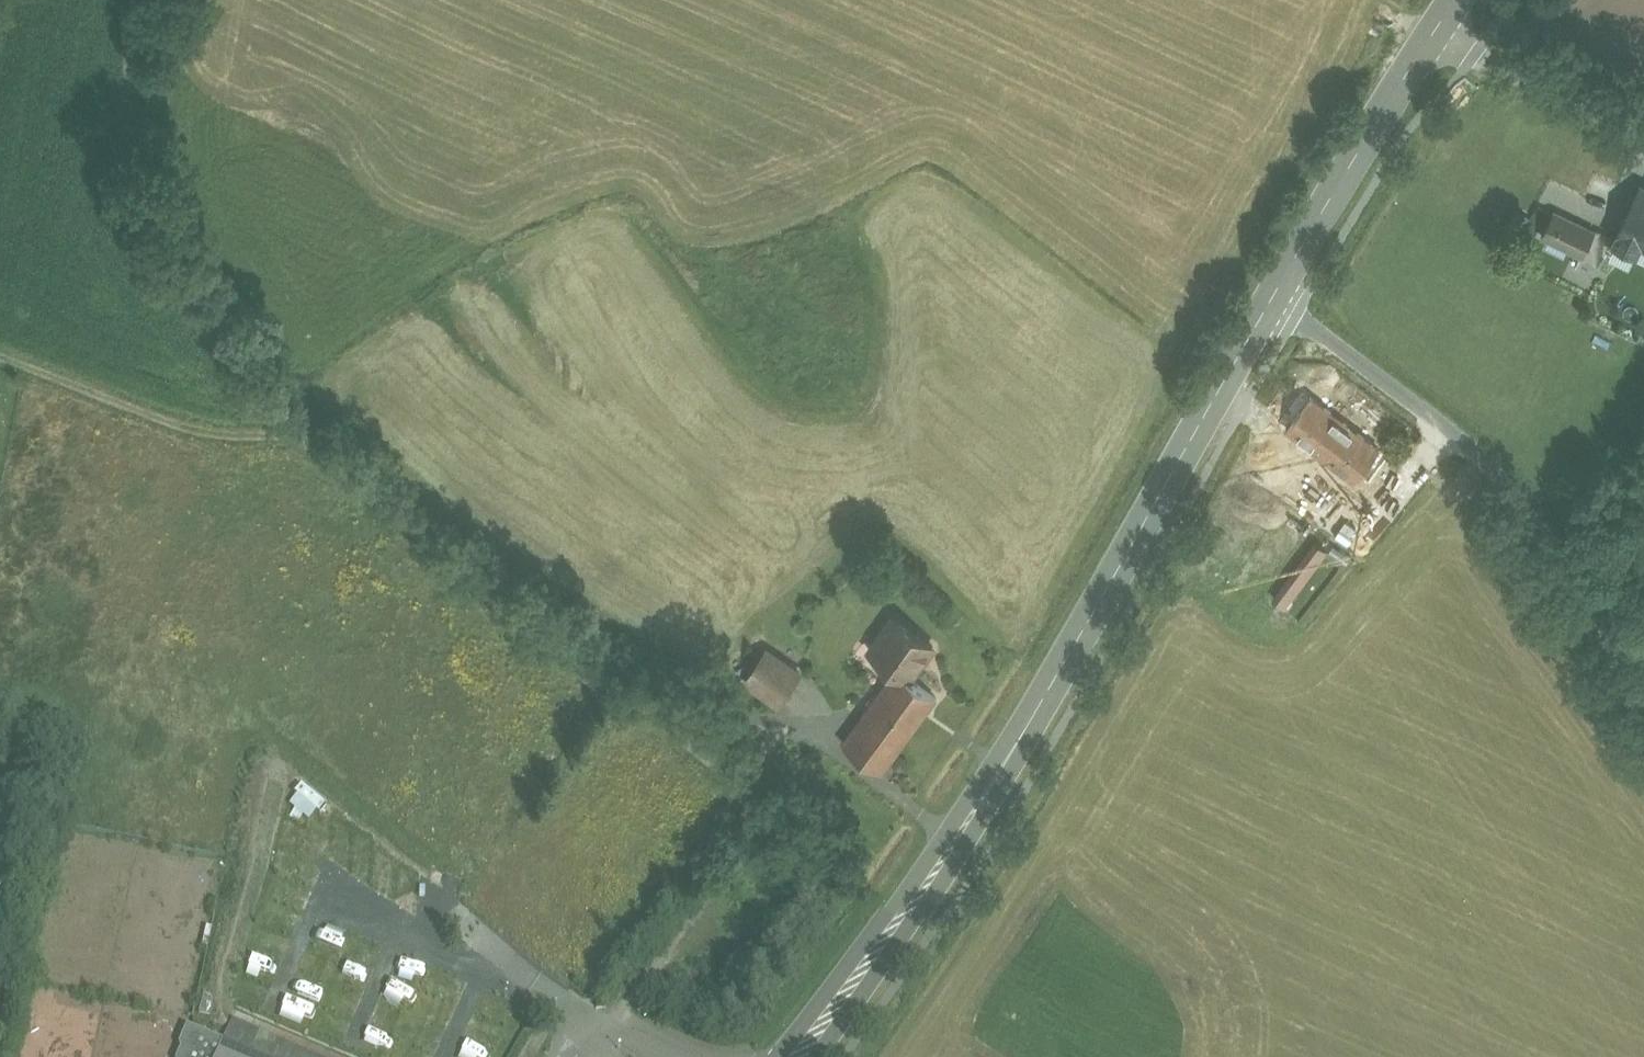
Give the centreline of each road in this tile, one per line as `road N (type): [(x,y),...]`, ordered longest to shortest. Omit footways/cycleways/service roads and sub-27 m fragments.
road 1 (secondary): [(1265,301),(1044,697),(800,1056)]
road 2 (unclassified): [(1643,669),(1533,515),(1455,428),(1265,301)]
road 3 (secondary): [(1432,33),(1265,301)]
road 4 (unclassified): [(1432,33),(1643,133)]

